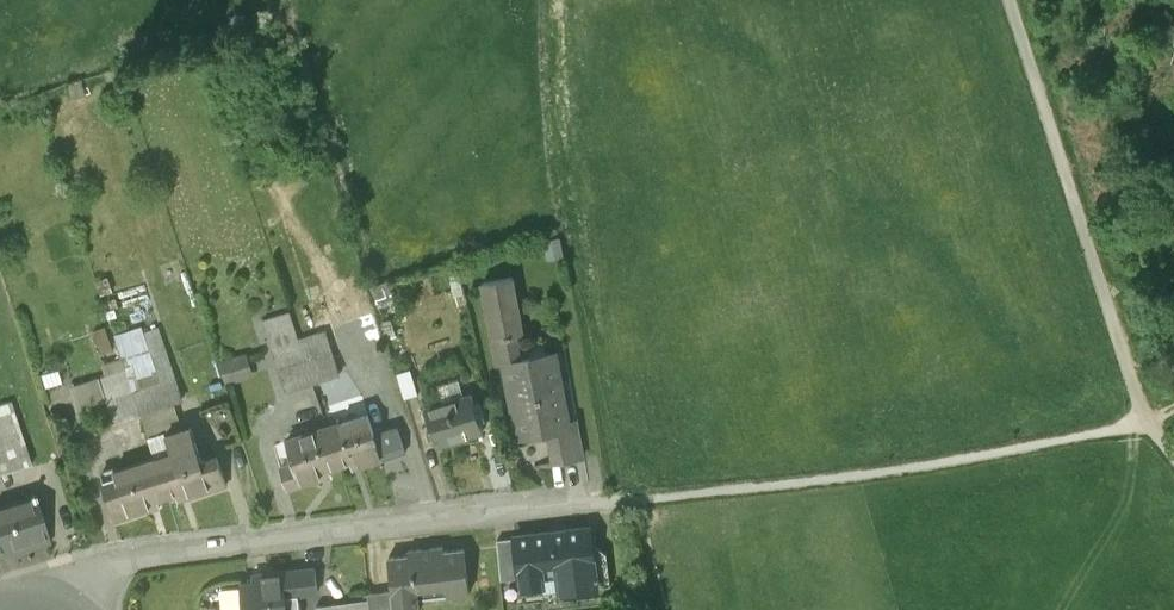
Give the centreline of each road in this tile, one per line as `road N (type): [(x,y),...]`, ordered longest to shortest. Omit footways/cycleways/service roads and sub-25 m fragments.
road 1 (track): [(587,502),(637,505),(873,477),(1150,420)]
road 2 (residential): [(34,602),(147,555),(587,502)]
road 3 (track): [(1013,0),(1150,420)]

